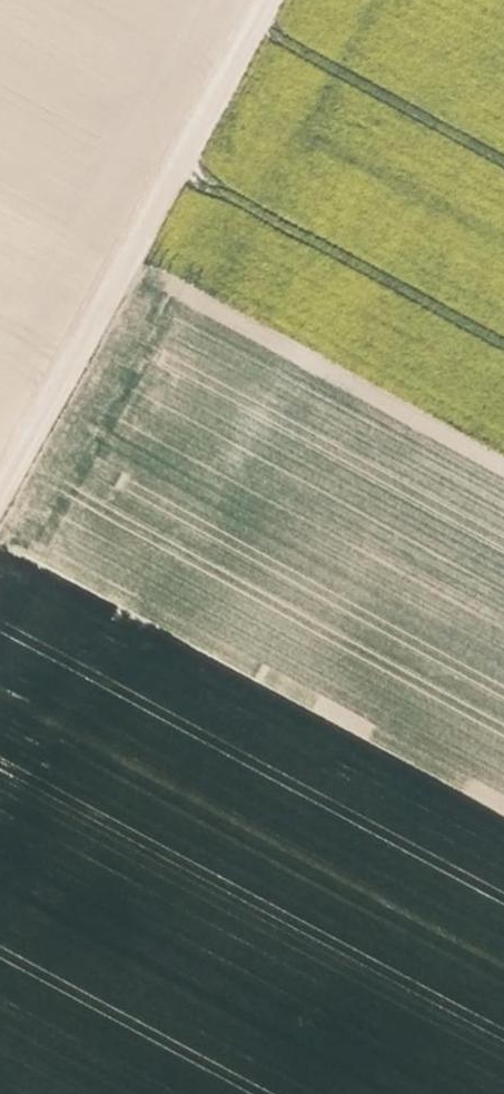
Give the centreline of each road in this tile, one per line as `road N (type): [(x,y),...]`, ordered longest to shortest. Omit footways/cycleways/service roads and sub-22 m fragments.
road 1 (track): [(0,488),(264,0)]

